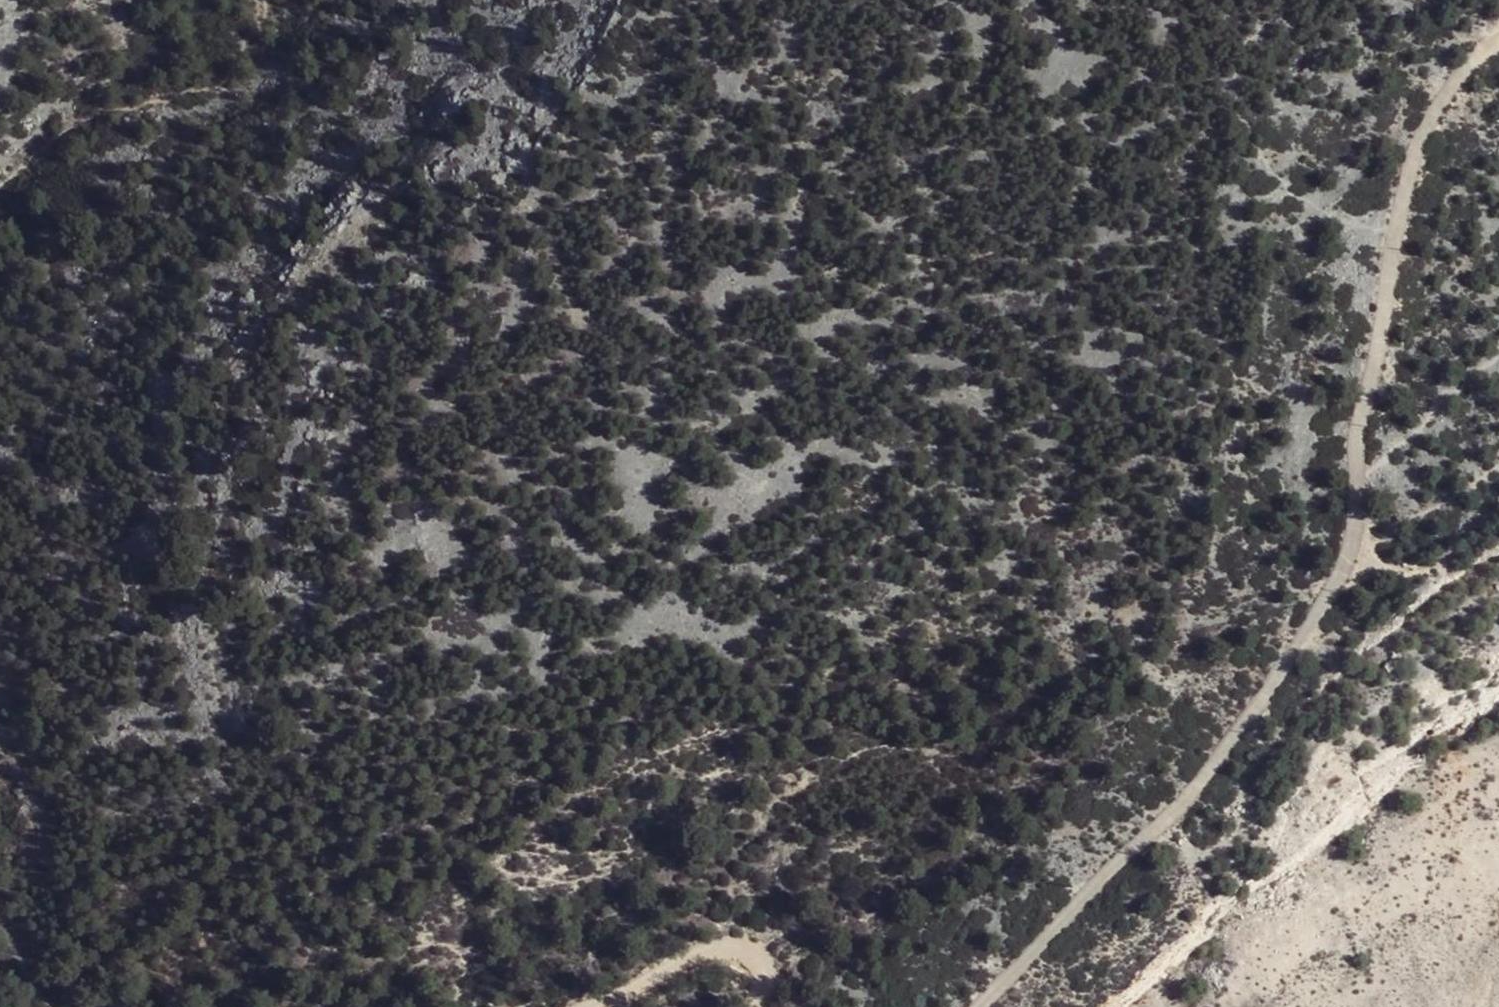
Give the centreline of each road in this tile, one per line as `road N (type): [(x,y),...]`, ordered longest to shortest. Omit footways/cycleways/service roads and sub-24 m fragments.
road 1 (track): [(980,1006),(1184,802),(1346,565),(1358,426),(1414,144),(1440,96),(1498,41)]
road 2 (track): [(591,1006),(722,947),(747,953),(764,972),(758,1006)]

